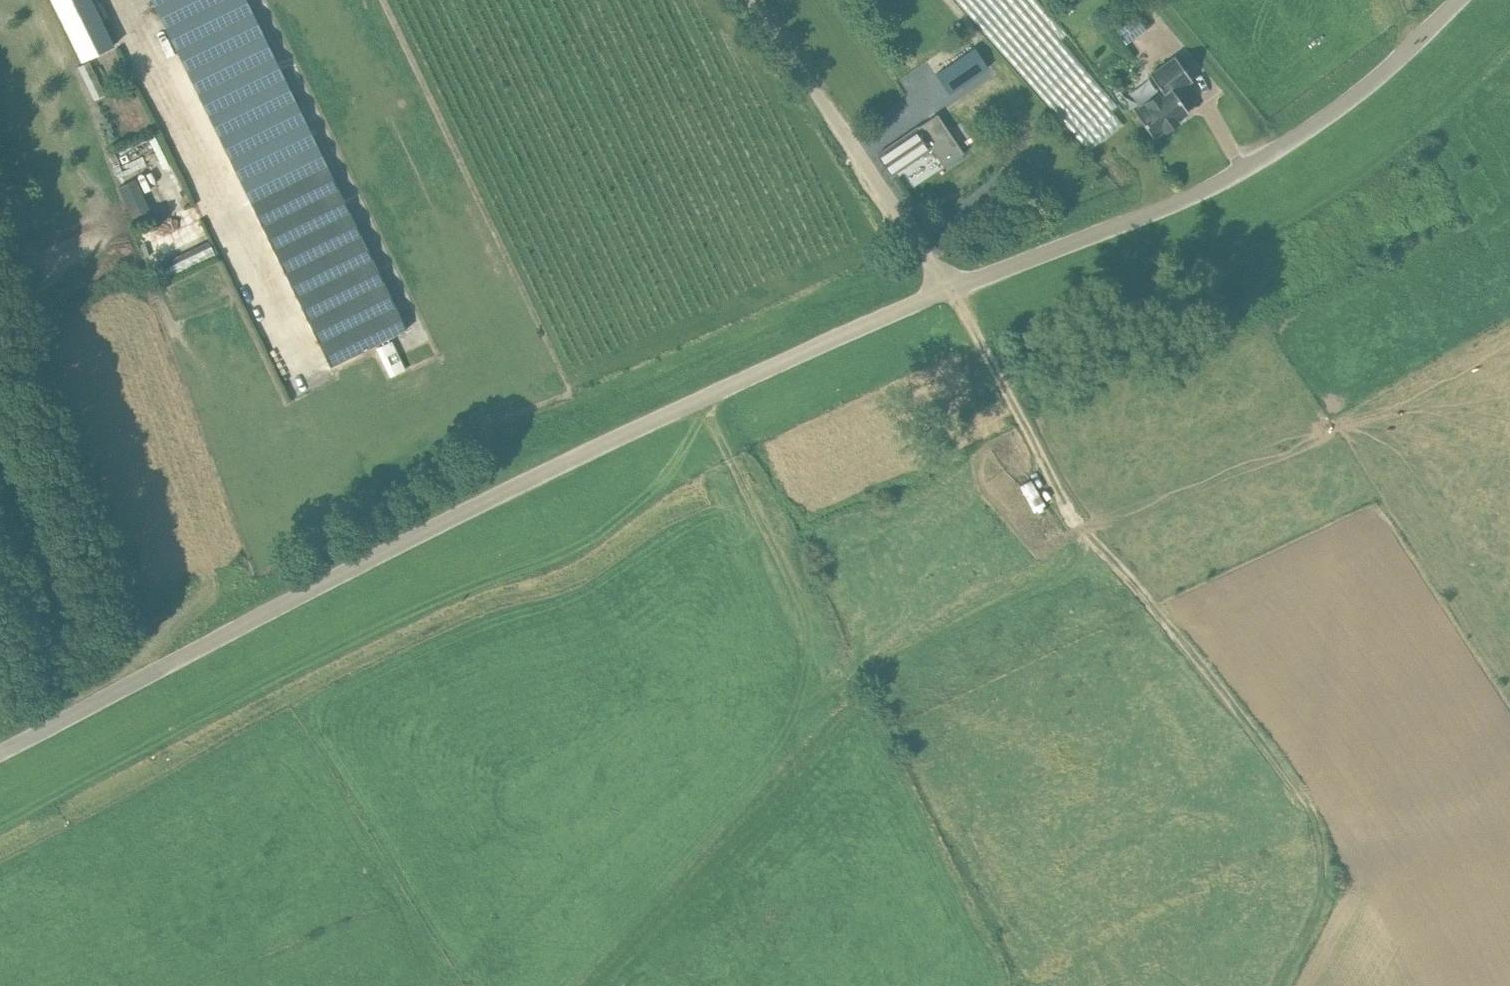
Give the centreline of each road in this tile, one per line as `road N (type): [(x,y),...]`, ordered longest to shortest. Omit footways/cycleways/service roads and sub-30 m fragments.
road 1 (unclassified): [(0,752),(659,417),(946,289)]
road 2 (track): [(946,289),(1068,519),(1295,785),(1323,838)]
road 3 (unclassified): [(946,289),(1165,208),(1244,169),(1375,81),(1456,0)]
road 4 (unclassified): [(946,289),(890,190),(752,0)]

